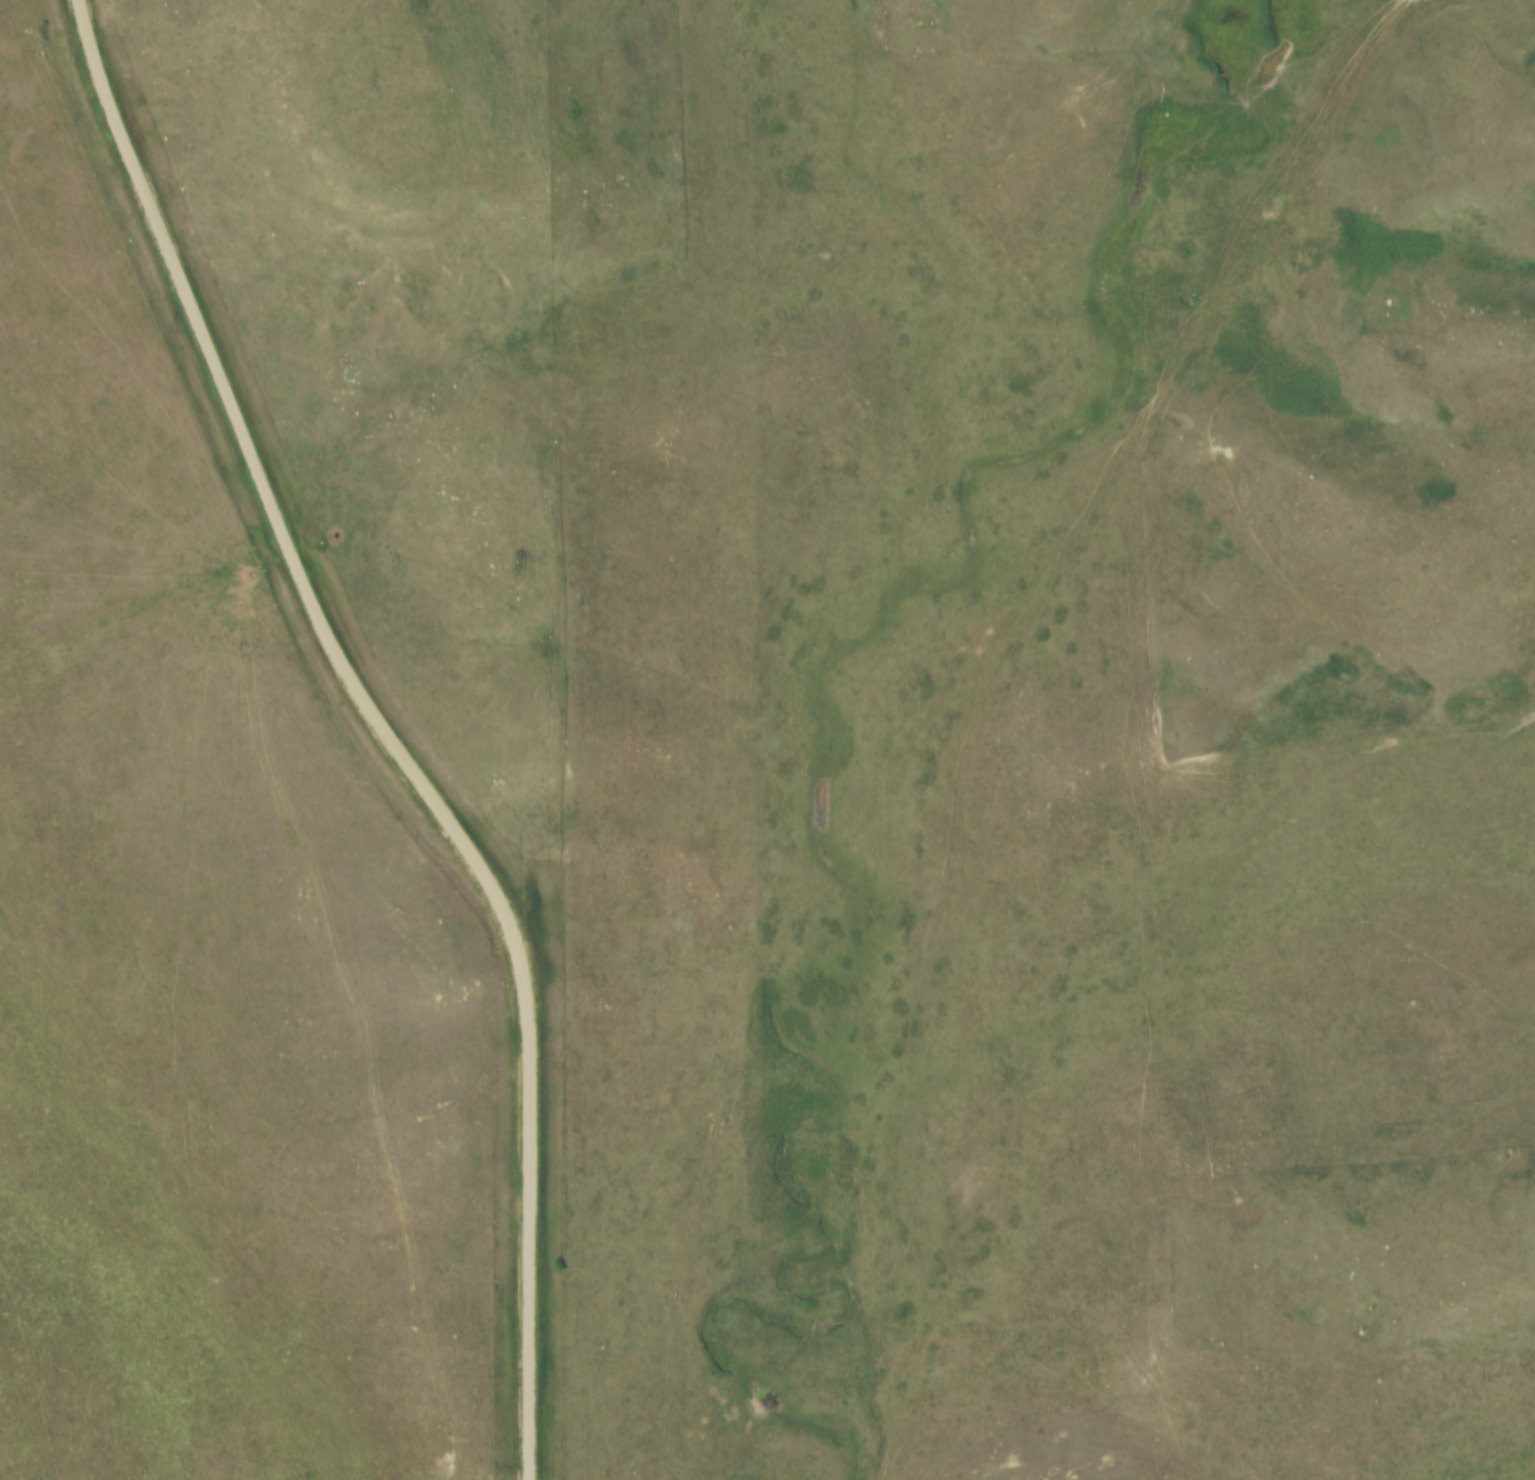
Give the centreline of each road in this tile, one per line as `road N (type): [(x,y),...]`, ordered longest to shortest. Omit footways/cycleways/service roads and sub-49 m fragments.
road 1 (residential): [(76,0),(92,67),(317,608),(373,717),(471,850),(519,939),(533,1023),(530,1479)]

